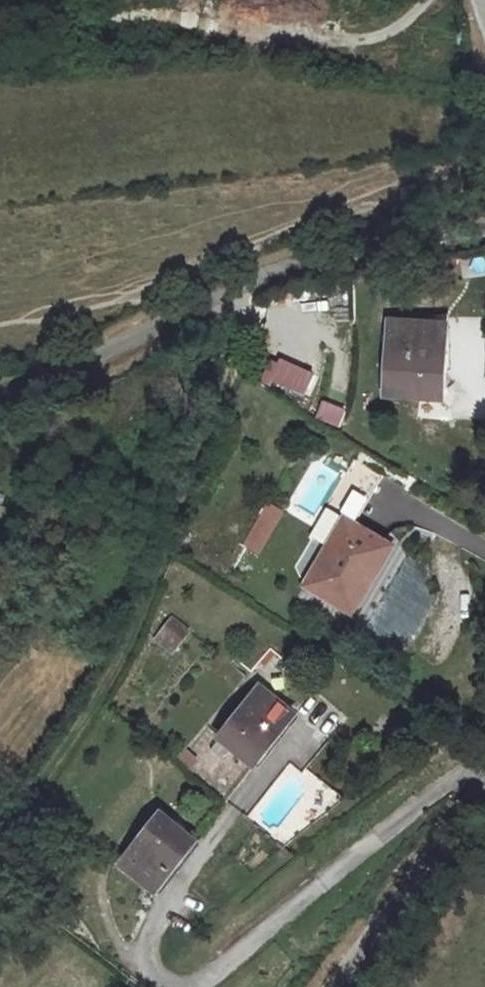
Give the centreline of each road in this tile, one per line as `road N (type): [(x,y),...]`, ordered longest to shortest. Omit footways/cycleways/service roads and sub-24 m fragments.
road 1 (unclassified): [(484,228),(368,247),(187,312),(0,401)]
road 2 (unclassified): [(484,771),(334,986)]
road 3 (track): [(426,0),(382,36),(270,31),(256,44),(254,76)]

